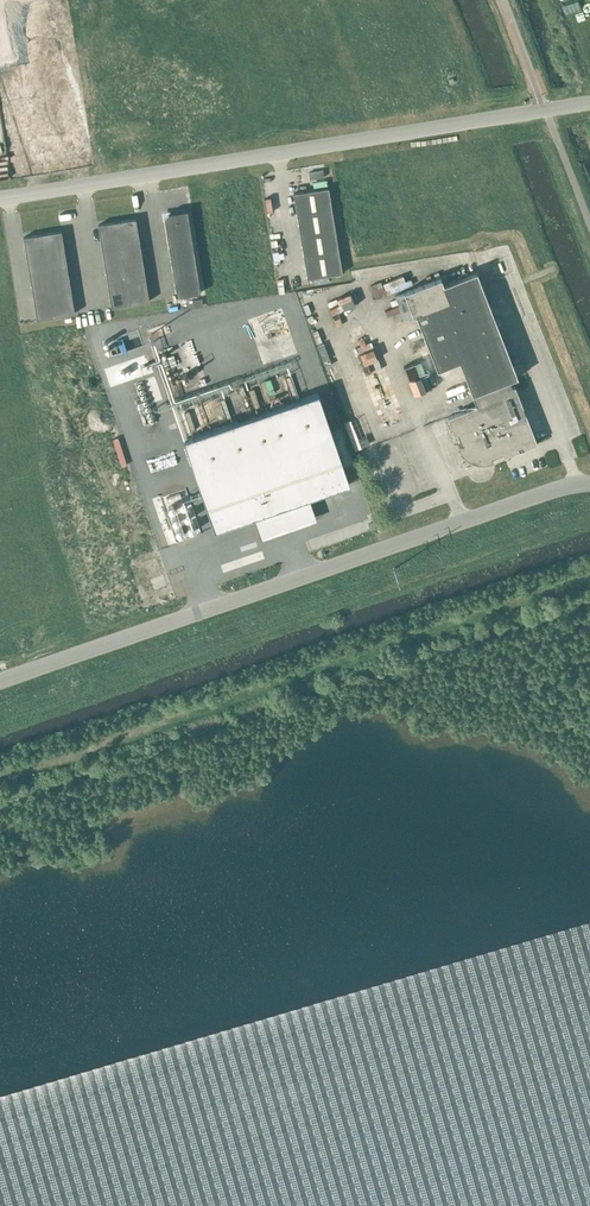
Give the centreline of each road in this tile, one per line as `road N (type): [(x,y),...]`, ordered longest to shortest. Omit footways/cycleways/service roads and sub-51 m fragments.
road 1 (unclassified): [(0,682),(589,484)]
road 2 (unclassified): [(589,104),(0,200)]

